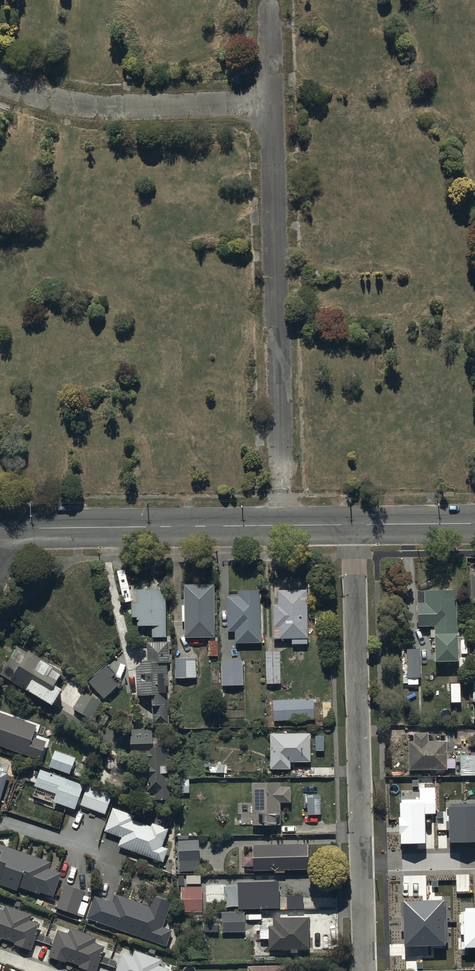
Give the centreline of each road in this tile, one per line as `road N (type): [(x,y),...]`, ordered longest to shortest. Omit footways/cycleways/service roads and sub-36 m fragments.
road 1 (track): [(282,526),(270,0)]
road 2 (residential): [(352,525),(367,970)]
road 3 (residential): [(352,525),(1,529)]
road 4 (track): [(272,103),(114,108),(67,103),(0,77)]
road 5 (residential): [(474,523),(352,525)]

